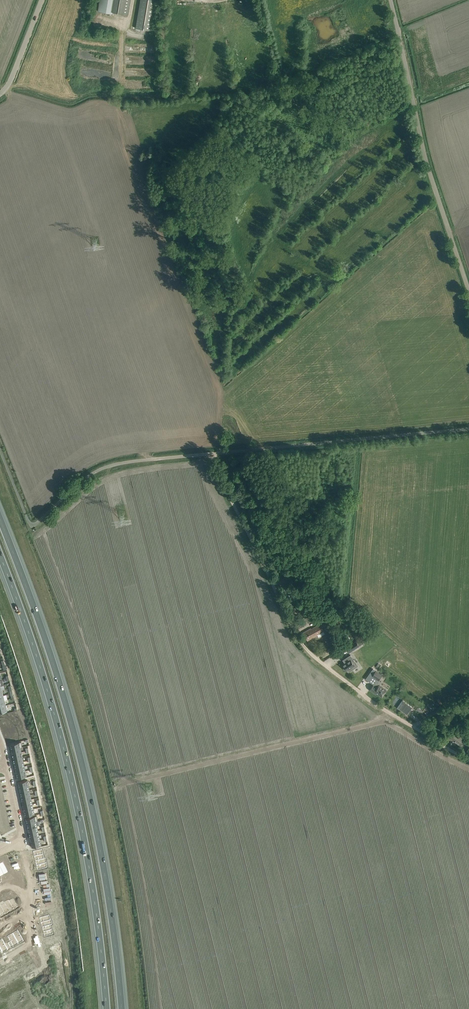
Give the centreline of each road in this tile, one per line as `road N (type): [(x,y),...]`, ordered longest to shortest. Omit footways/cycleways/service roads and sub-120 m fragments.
road 1 (motorway): [(123,1008),(89,788),(0,515)]
road 2 (motorway): [(0,560),(73,794),(104,1008)]
road 3 (unclassified): [(31,525),(87,477),(120,463),(468,429)]
road 4 (track): [(212,453),(304,647),(373,702),(468,759)]
road 5 (unclassified): [(468,291),(426,162),(391,0)]

